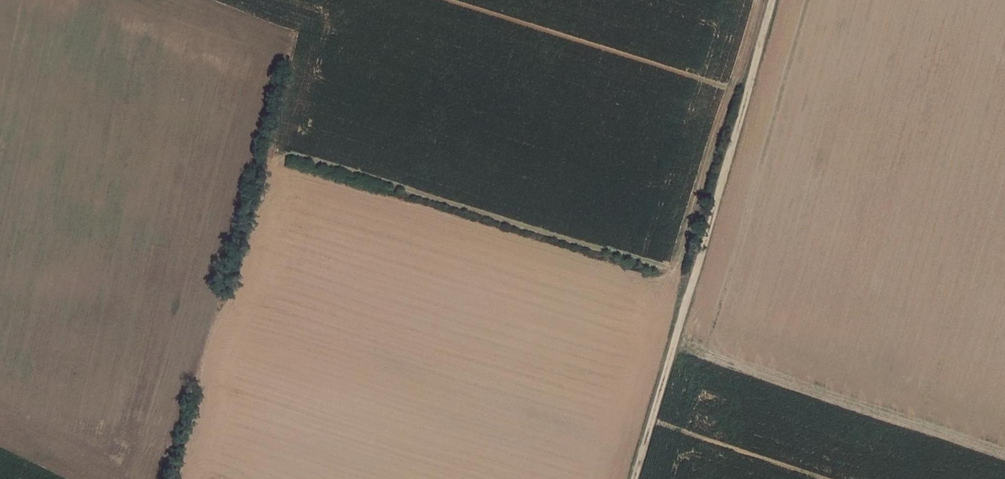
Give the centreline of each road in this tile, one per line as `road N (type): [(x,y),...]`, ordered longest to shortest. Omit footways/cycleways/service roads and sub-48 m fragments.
road 1 (track): [(772,0),(633,478)]

